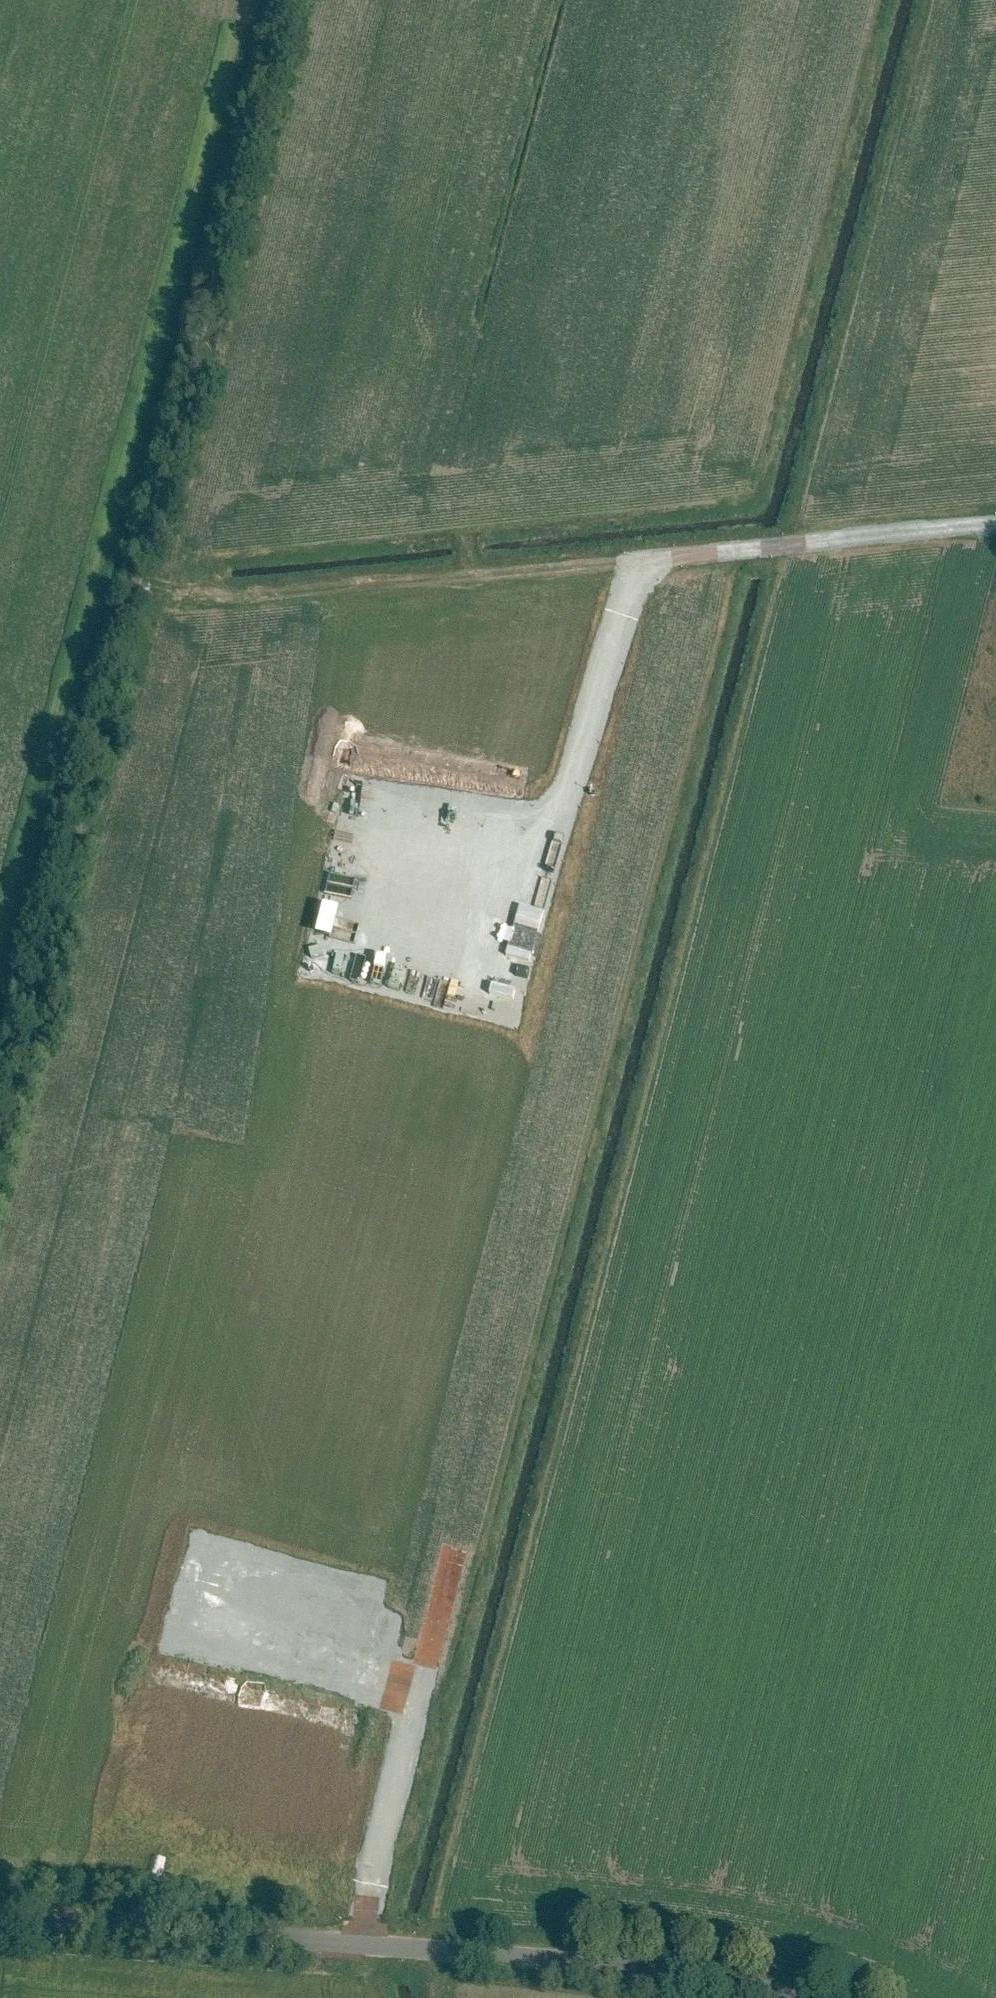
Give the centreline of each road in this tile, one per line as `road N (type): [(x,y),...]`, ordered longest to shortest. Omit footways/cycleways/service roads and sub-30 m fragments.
road 1 (tertiary): [(819,1997),(750,1976),(0,1916)]
road 2 (track): [(455,574),(995,528)]

